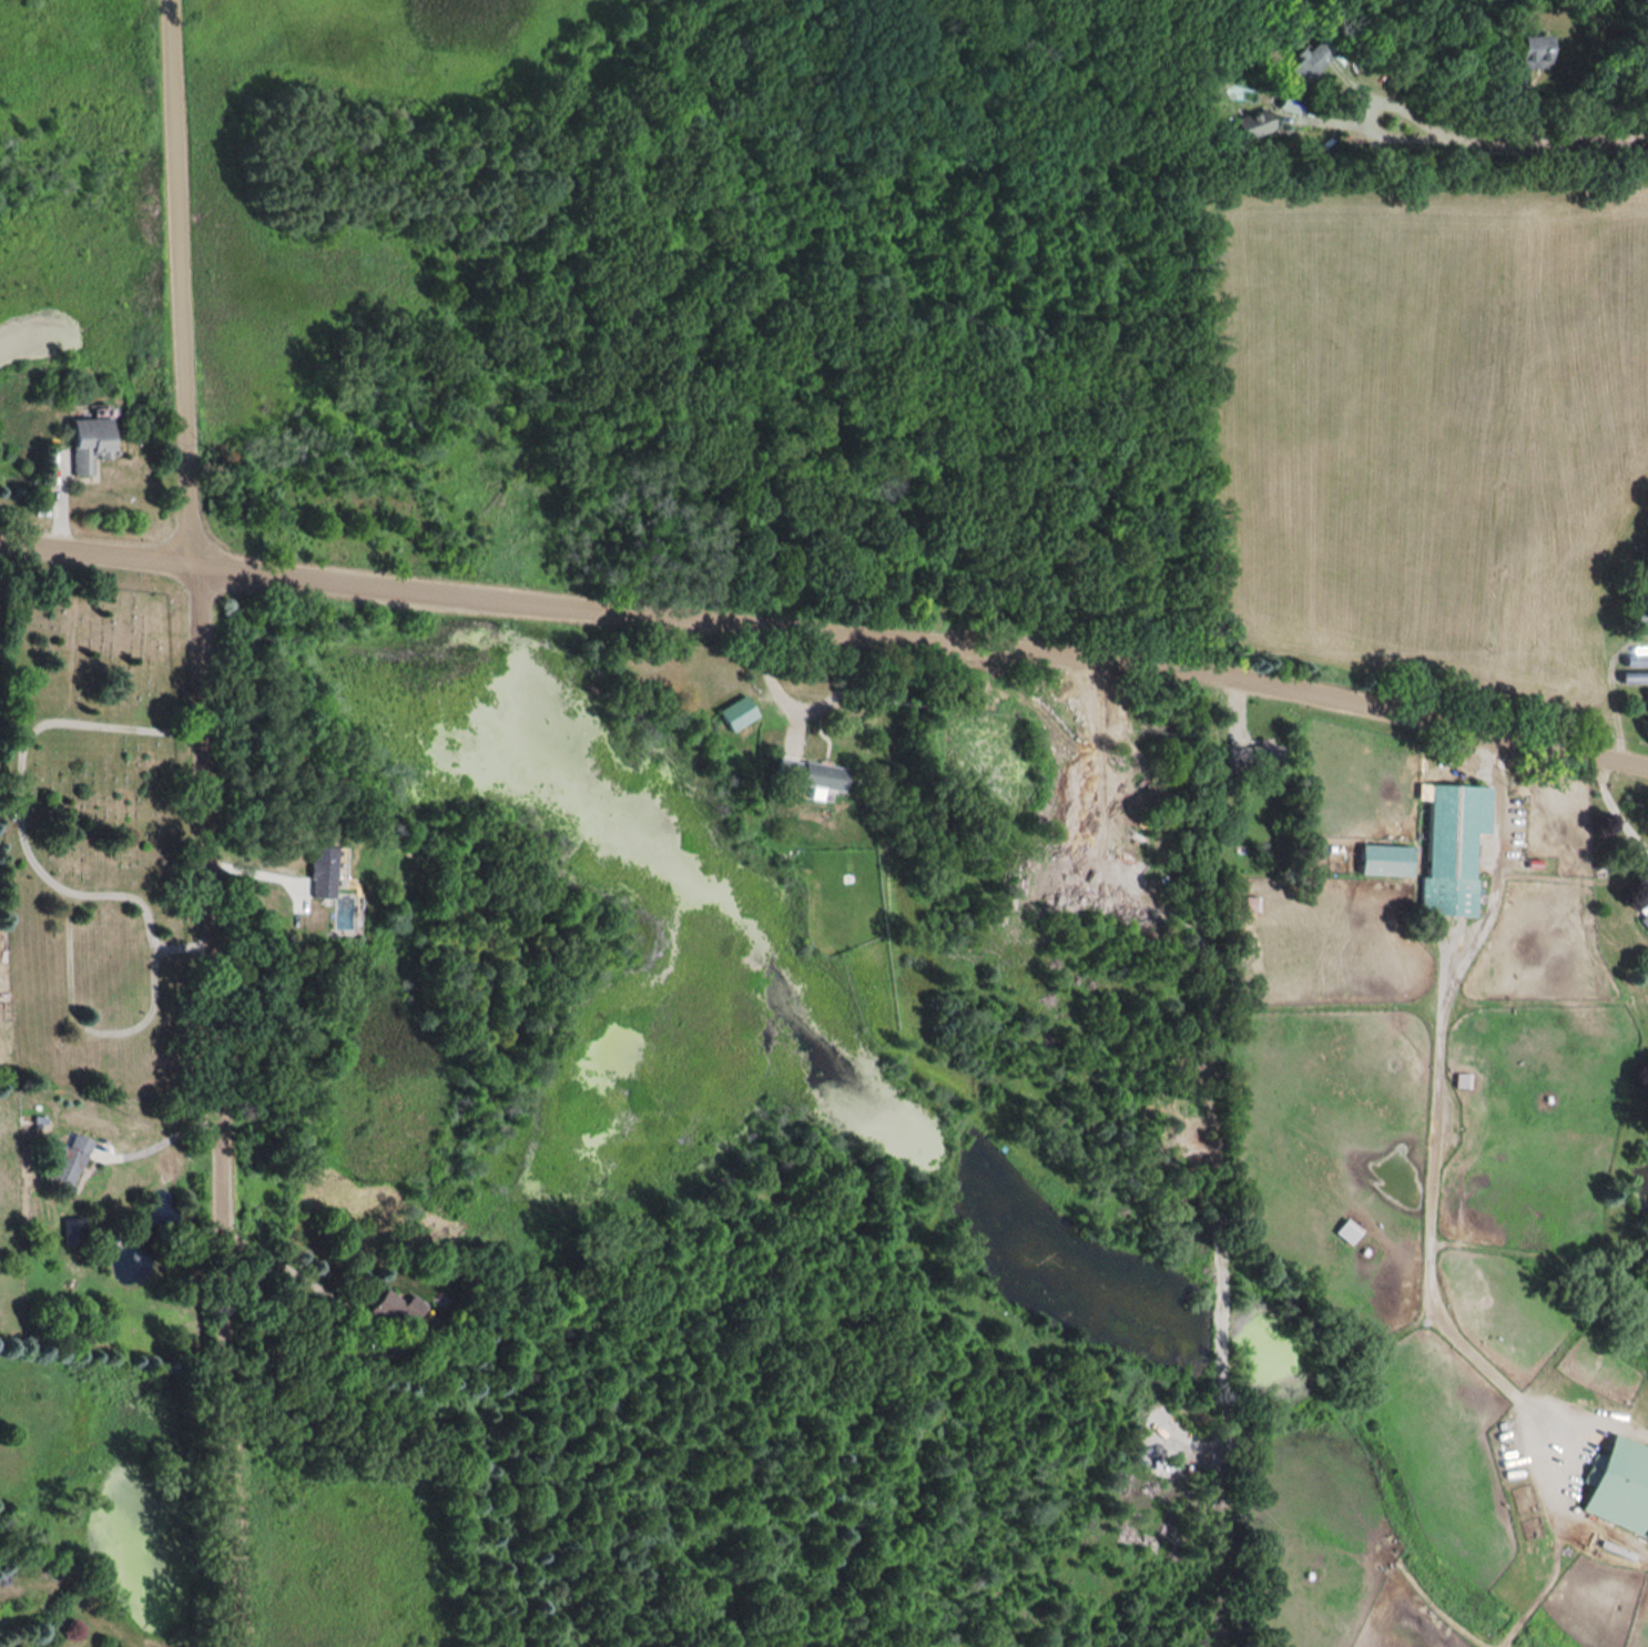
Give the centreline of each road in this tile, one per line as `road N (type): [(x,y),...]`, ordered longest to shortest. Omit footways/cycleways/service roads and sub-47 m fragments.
road 1 (residential): [(0,543),(591,610),(1153,659),(1647,768)]
road 2 (residential): [(237,1646),(205,874),(202,587),(173,0)]
road 3 (residential): [(1441,136),(1647,136)]

